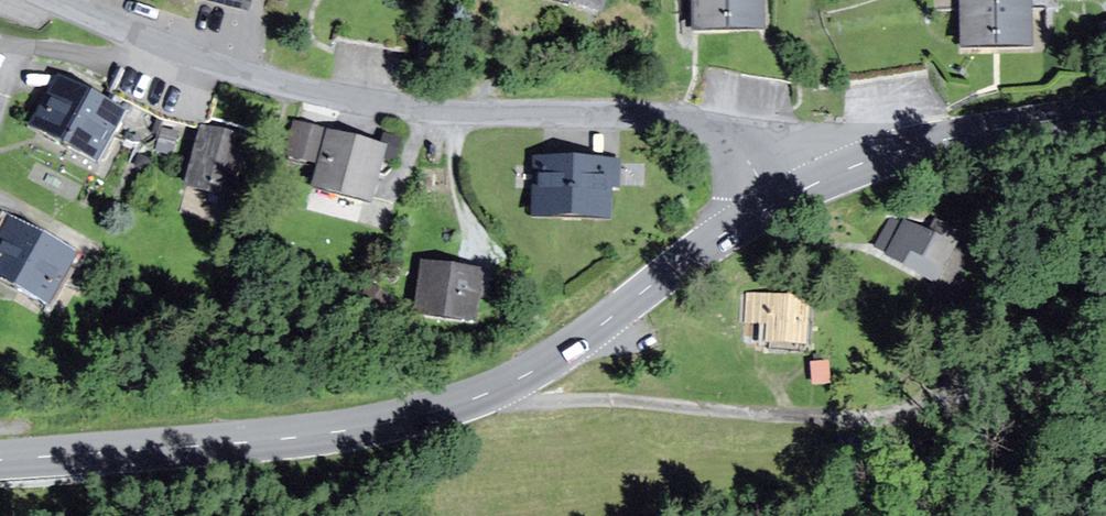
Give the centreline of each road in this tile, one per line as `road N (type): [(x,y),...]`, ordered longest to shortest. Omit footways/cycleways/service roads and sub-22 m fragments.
road 1 (secondary): [(777,205),(536,370),(456,405),(289,440),(0,461)]
road 2 (unclassified): [(777,205),(731,141),(693,123),(373,101),(260,78),(43,0)]
road 3 (track): [(504,387),(521,399),(858,416),(1105,378)]
road 4 (secondary): [(1105,111),(883,155),(777,205)]

